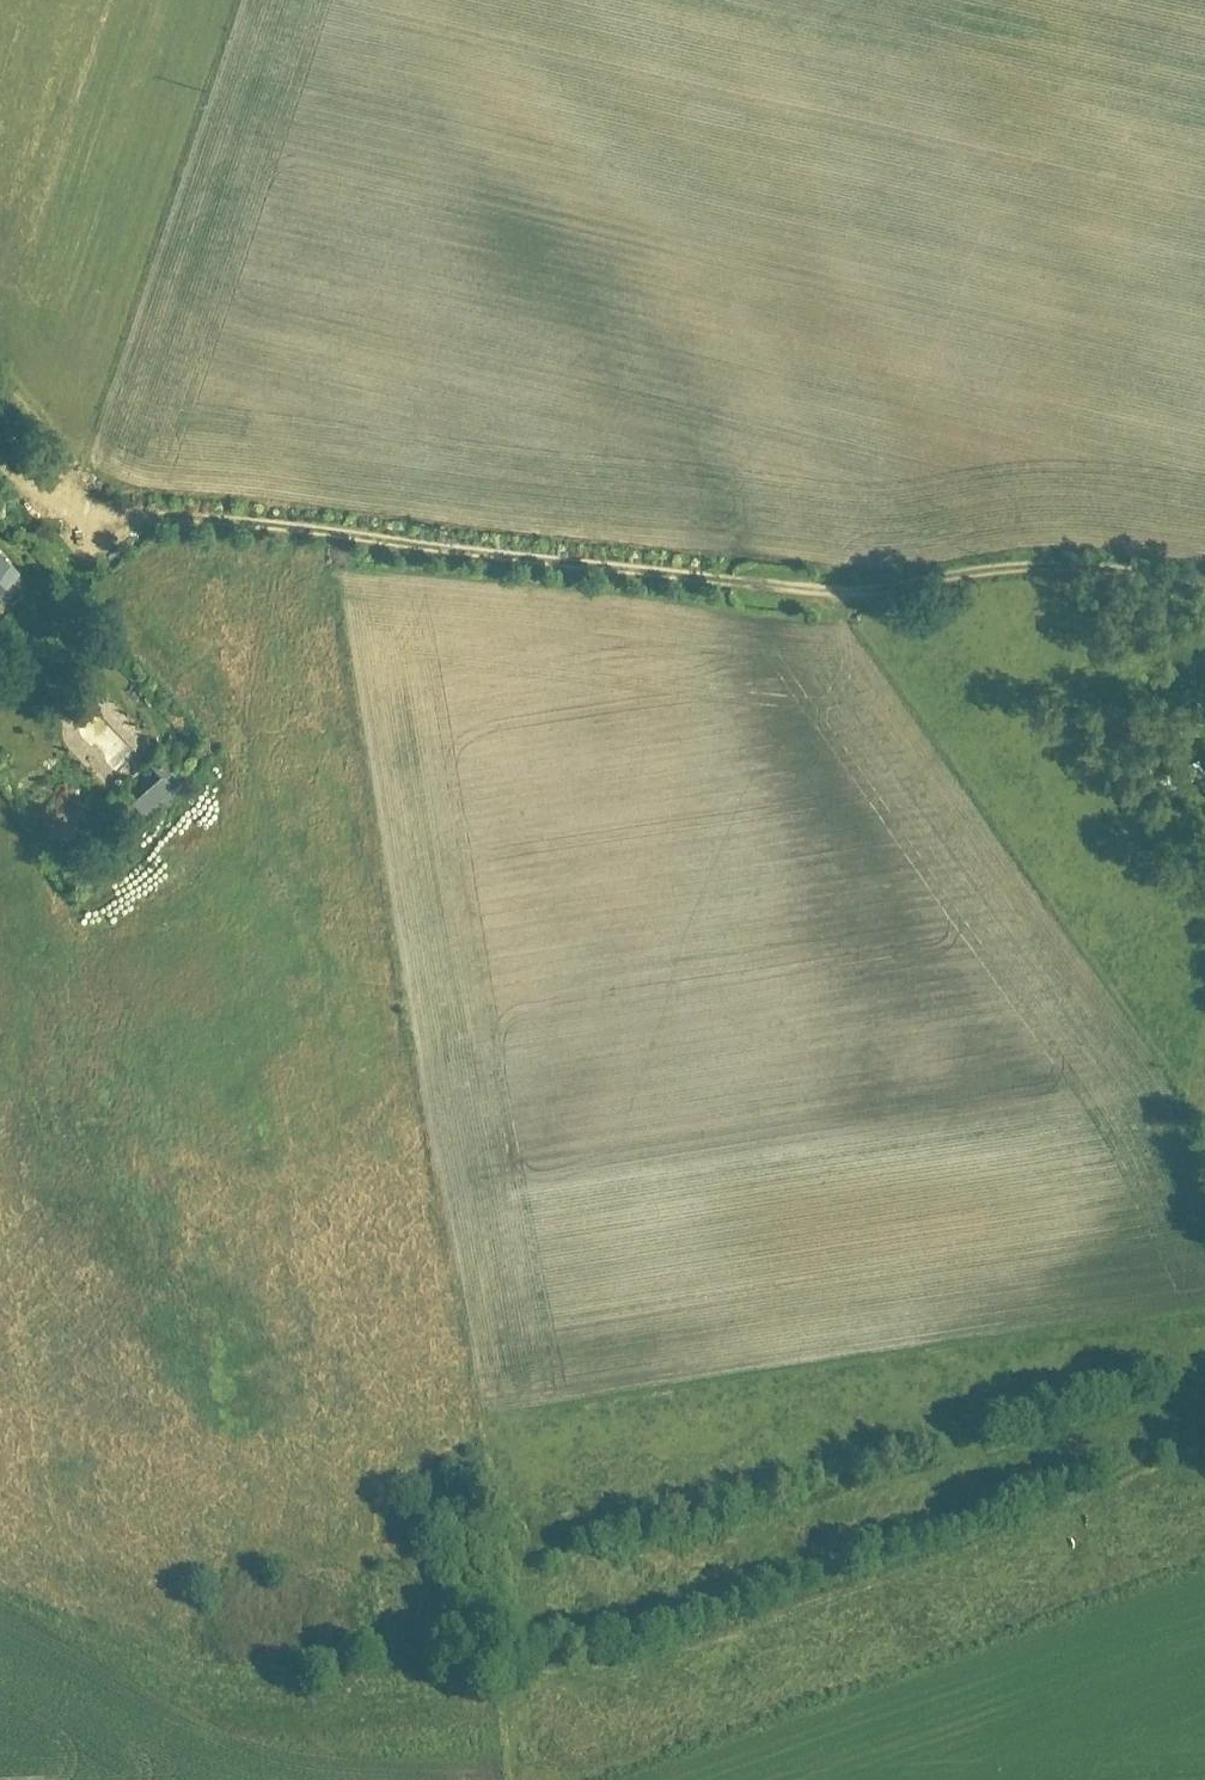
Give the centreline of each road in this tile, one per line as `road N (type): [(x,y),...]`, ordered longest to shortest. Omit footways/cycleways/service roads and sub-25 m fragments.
road 1 (track): [(1204,580),(1141,569),(1003,568),(829,593),(292,531),(127,522),(62,510),(0,452)]

